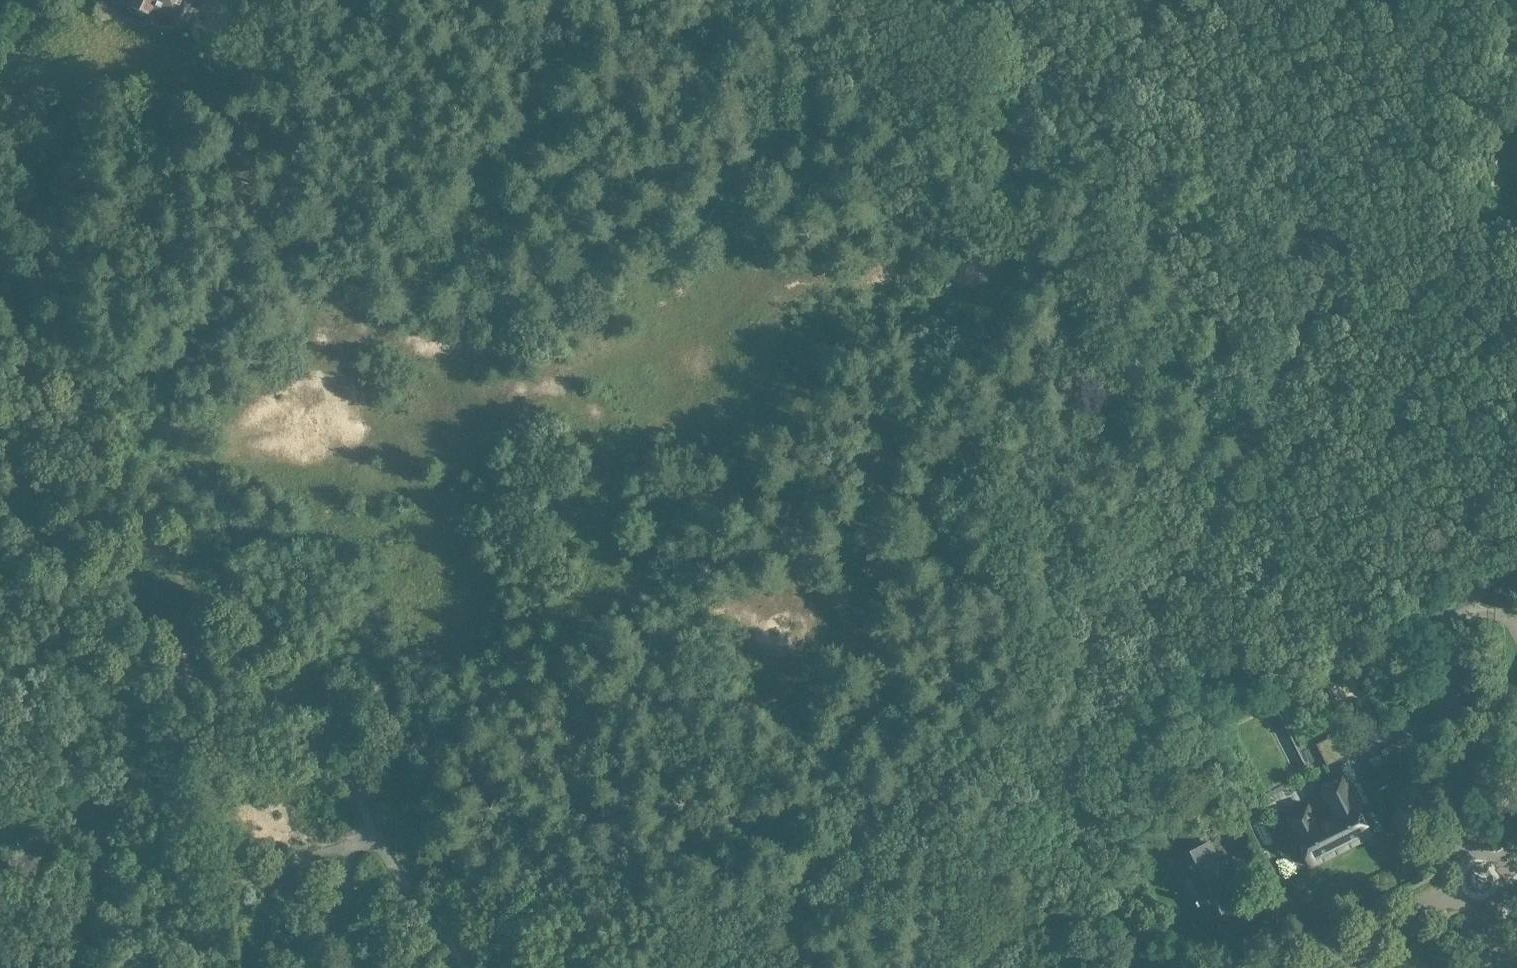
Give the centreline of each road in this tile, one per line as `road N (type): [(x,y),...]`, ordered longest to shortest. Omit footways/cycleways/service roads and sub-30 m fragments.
road 1 (residential): [(1479,878),(1440,620),(1468,611),(1495,615)]
road 2 (residential): [(1295,967),(1479,878)]

